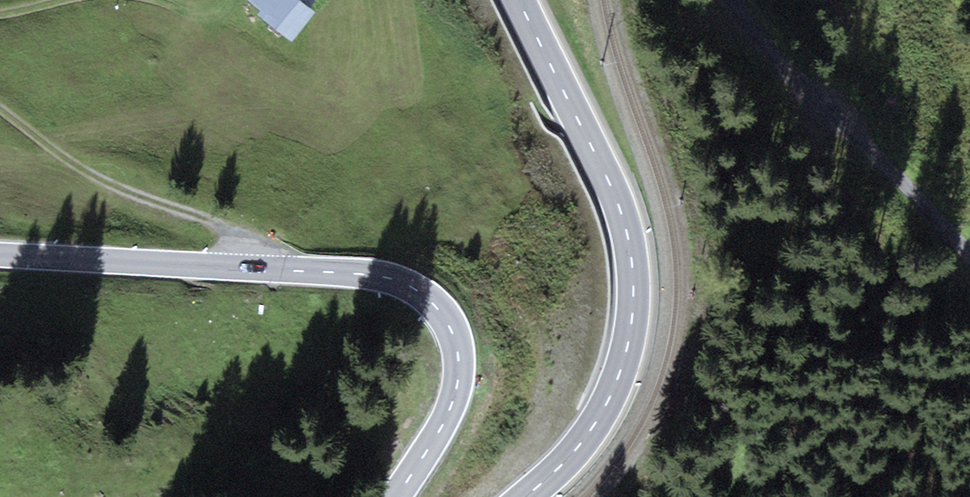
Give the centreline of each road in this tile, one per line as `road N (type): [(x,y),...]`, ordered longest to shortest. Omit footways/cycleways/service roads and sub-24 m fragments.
road 1 (secondary): [(395,496),(450,408),(460,356),(452,327),(419,291),(372,276),(0,253)]
road 2 (secondary): [(519,0),(619,210),(634,304),(615,388),(590,431),(524,496)]
road 3 (track): [(732,0),(779,62),(969,253)]
road 4 (track): [(255,267),(256,254),(242,240),(77,163),(0,111)]

